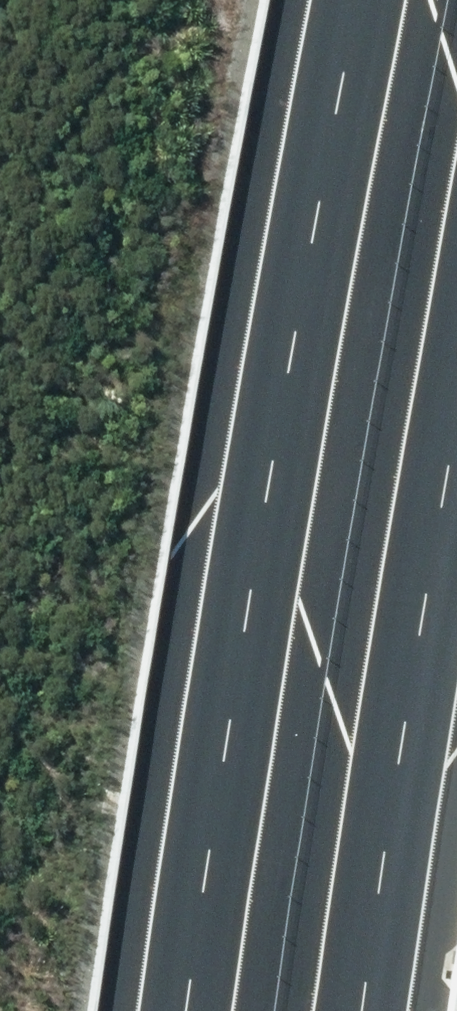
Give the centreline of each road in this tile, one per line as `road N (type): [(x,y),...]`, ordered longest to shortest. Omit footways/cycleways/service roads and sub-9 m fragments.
road 1 (motorway): [(185,1010),(229,715),(364,0)]
road 2 (motorway): [(456,431),(364,1010)]

